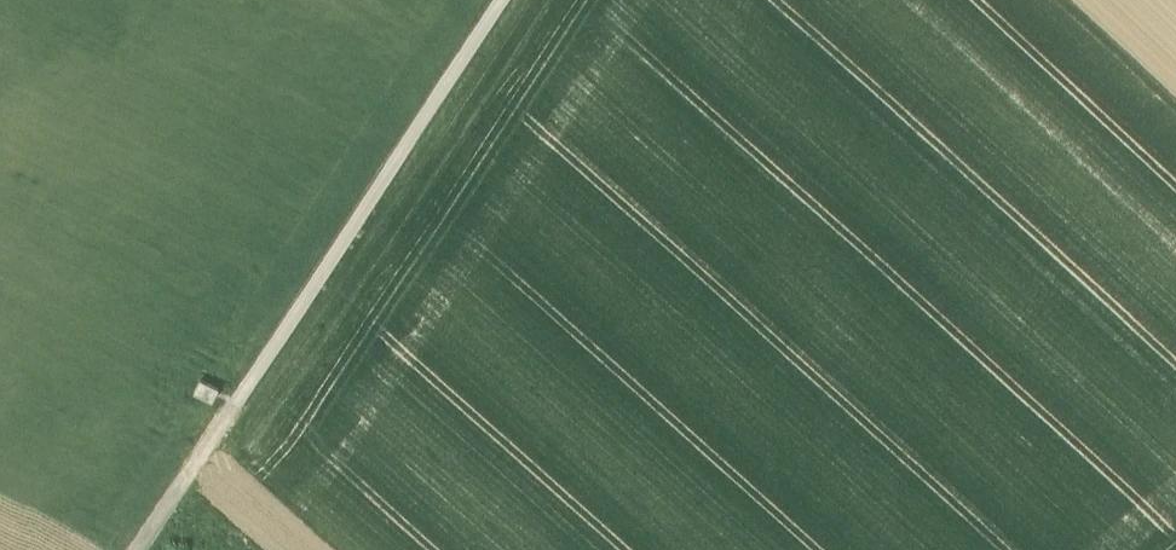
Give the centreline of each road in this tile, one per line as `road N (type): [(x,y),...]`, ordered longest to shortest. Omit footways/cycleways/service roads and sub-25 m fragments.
road 1 (track): [(146,549),(508,0)]

